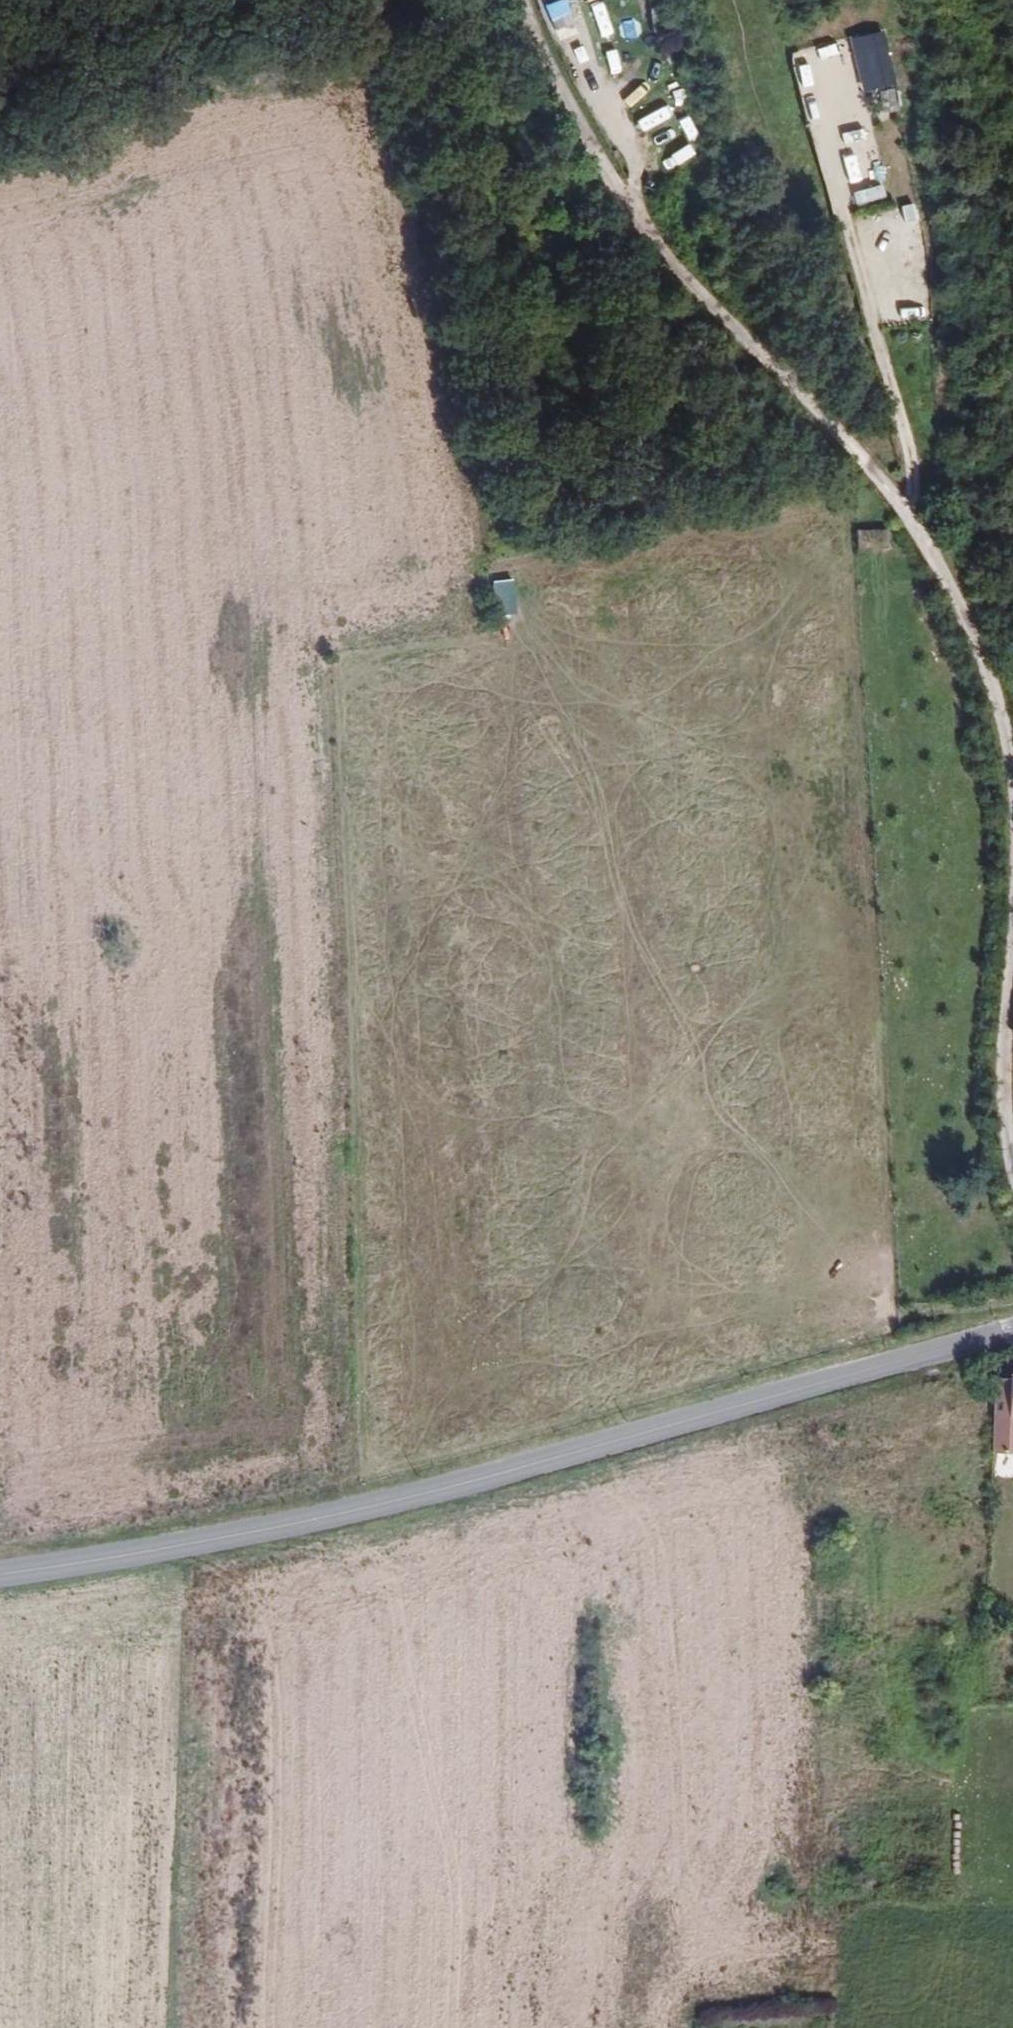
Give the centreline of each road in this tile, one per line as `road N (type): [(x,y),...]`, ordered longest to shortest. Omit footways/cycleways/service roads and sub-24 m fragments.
road 1 (residential): [(517,0),(586,164),(926,553),(1003,724),(1002,1139),(1012,1168)]
road 2 (tertiary): [(1012,1333),(242,1539),(0,1575)]

